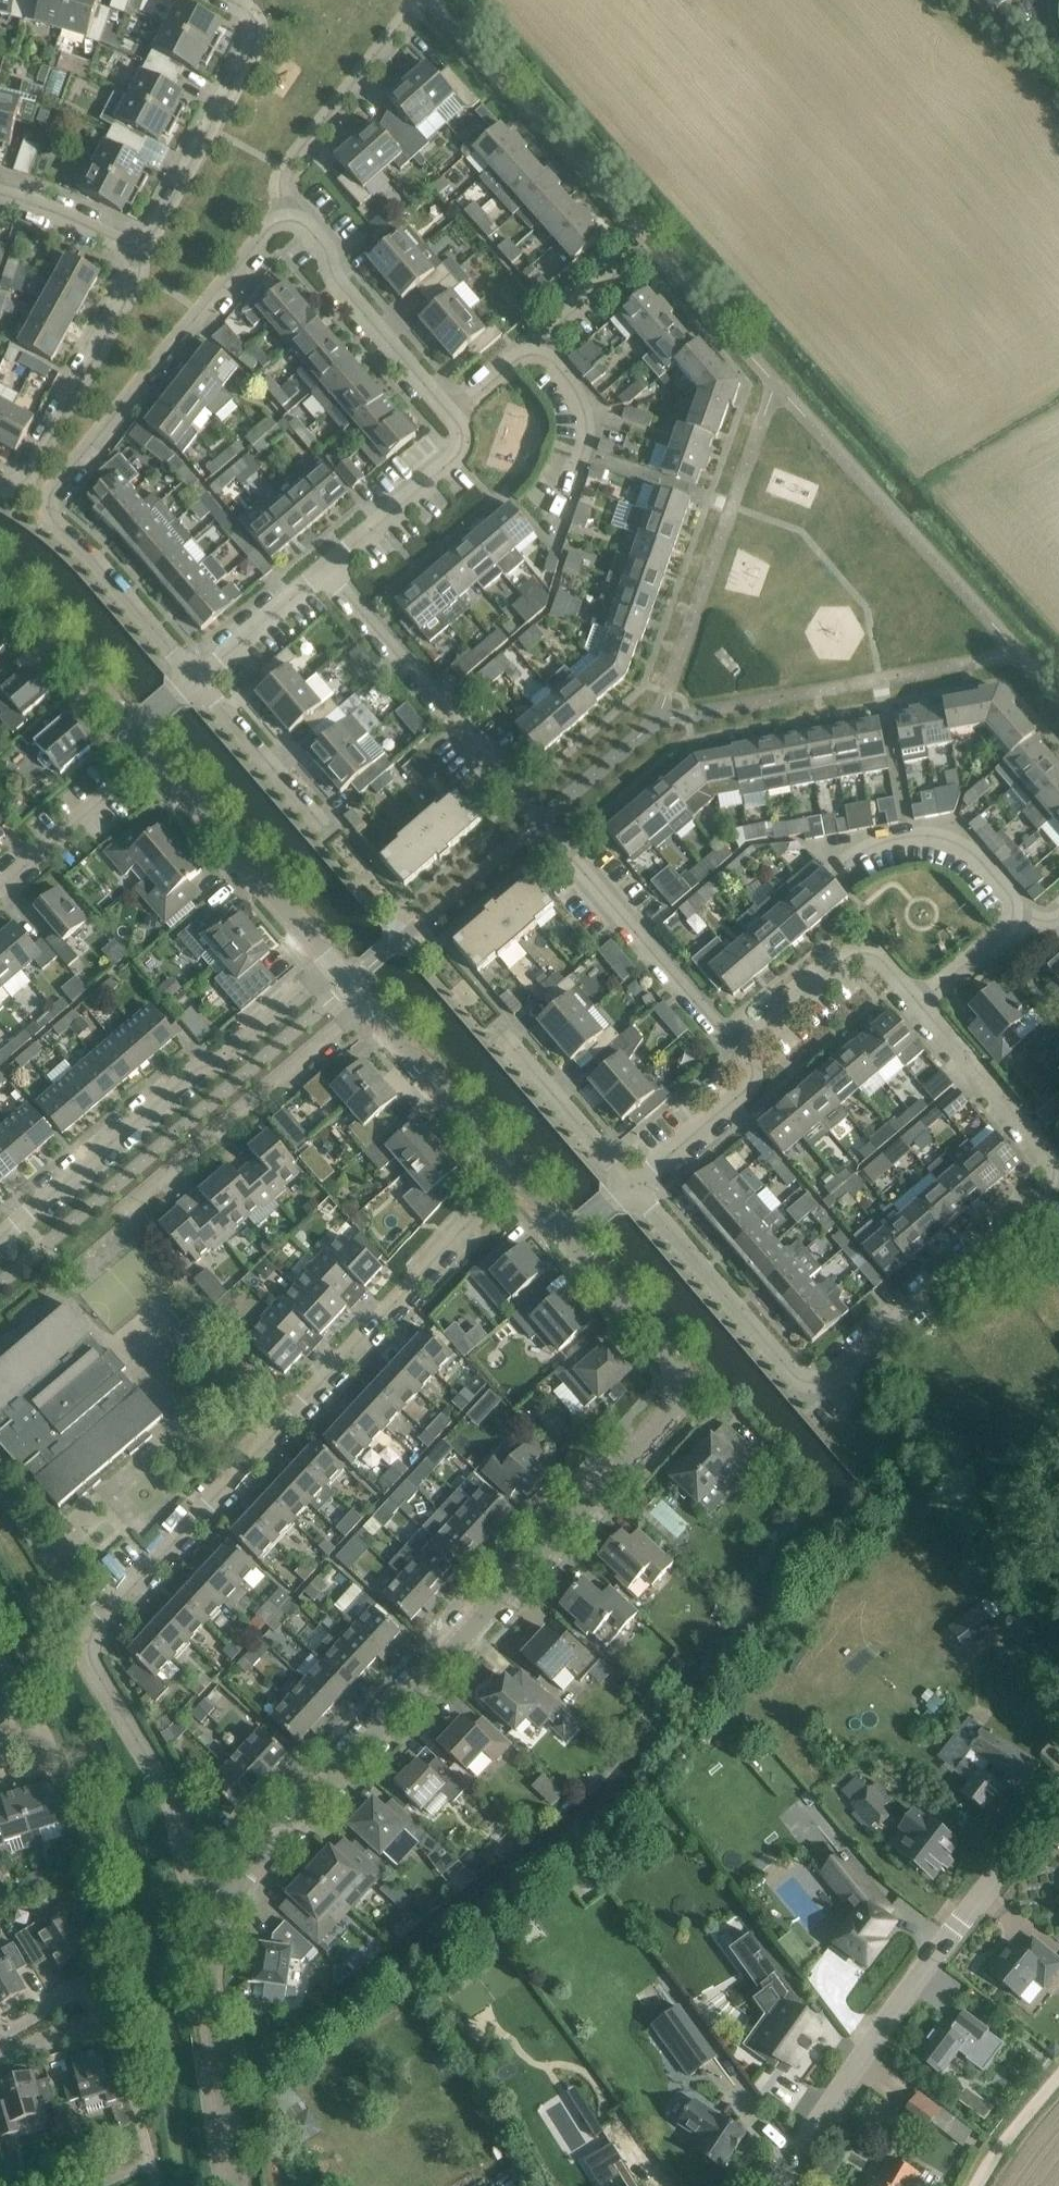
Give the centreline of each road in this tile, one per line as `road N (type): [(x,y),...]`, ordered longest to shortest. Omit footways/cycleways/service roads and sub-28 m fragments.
road 1 (residential): [(227,1899),(190,1872),(174,1805),(89,1658),(94,1629),(513,1174)]
road 2 (unclassified): [(227,1899),(671,1415),(679,1385),(669,1356),(569,1239)]
road 3 (residential): [(198,679),(61,533),(53,506),(268,231),(288,220)]
road 4 (residential): [(811,1383),(837,1372),(1054,1176),(1048,1153),(919,1004)]
road 5 (tertiary): [(776,2185),(1058,1786)]
road 6 (residential): [(0,1238),(334,963)]
road 7 (residential): [(365,1000),(124,1210)]
road 8 (residential): [(0,486),(19,485),(33,472),(139,278),(139,244)]
road 9 (residential): [(139,244),(157,228),(254,42),(255,20),(227,0)]
road 10 (unclassified): [(236,2185),(210,1991),(210,1959),(227,1899)]
road 11 (unclassified): [(152,753),(334,963)]
road 12 (residential): [(288,220),(279,181),(285,168),(420,0)]
road 13 (residential): [(452,415),(659,246)]
road 14 (residential): [(811,1383),(792,1372),(631,1187)]
road 15 (residential): [(749,1049),(725,1038),(571,857)]
road 16 (residential): [(288,220),(309,228),(337,282),(452,415)]
road 17 (residential): [(482,747),(328,566)]
road 18 (unclassified): [(513,1174),(365,1000)]
road 19 (residential): [(749,1049),(855,954),(877,956),(919,1004)]
road 20 (residential): [(328,566),(453,460),(463,441),(452,415)]
road 21 (residential): [(1014,912),(974,855),(944,839),(893,839),(845,862)]
road 22 (residential): [(631,1187),(500,1030)]
road 23 (residential): [(0,882),(152,753)]
road 24 (residential): [(327,830),(198,679)]
road 25 (unclassified): [(0,586),(134,731)]
road 26 (residential): [(631,1187),(748,1088),(749,1049)]
road 27 (residential): [(198,679),(328,566)]
road 28 (residential): [(0,2048),(67,2000),(91,1997),(103,2008),(101,2028),(83,2042)]
road 29 (residential): [(139,244),(0,194)]
road 30 (residential): [(919,1004),(1003,931),(1014,912)]
road 31 (track): [(981,2185),(1058,2080)]

